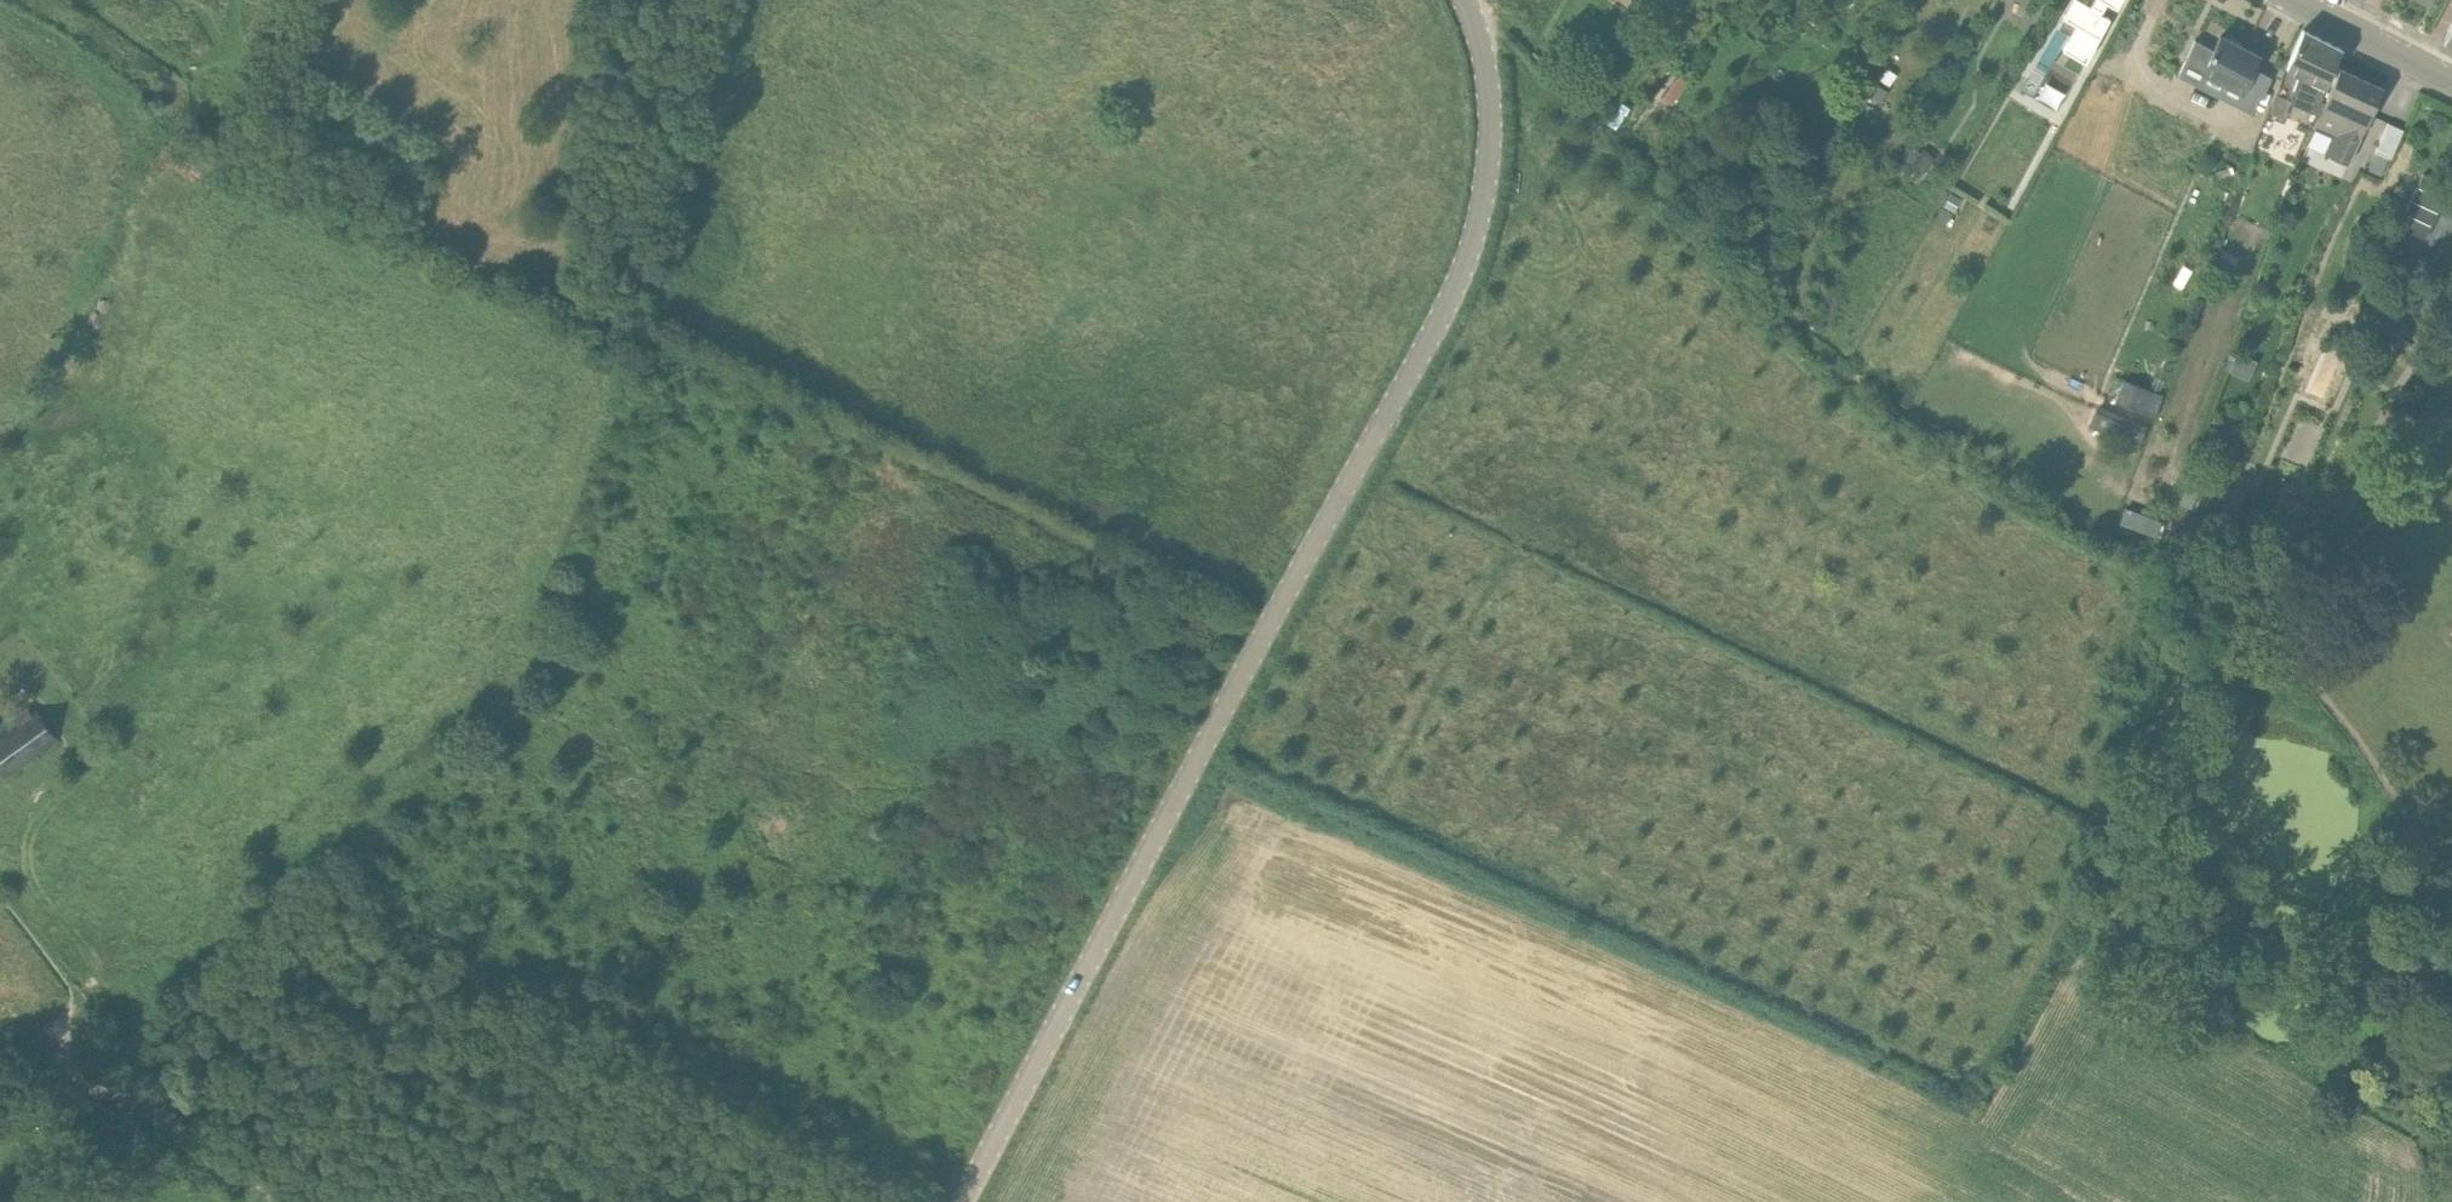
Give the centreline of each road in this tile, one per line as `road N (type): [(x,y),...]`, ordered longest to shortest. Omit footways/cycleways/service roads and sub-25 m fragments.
road 1 (unclassified): [(962,1201),(1459,275),(1480,203),(1488,117),(1483,60),(1463,0)]
road 2 (tertiary): [(2451,81),(2295,0)]

